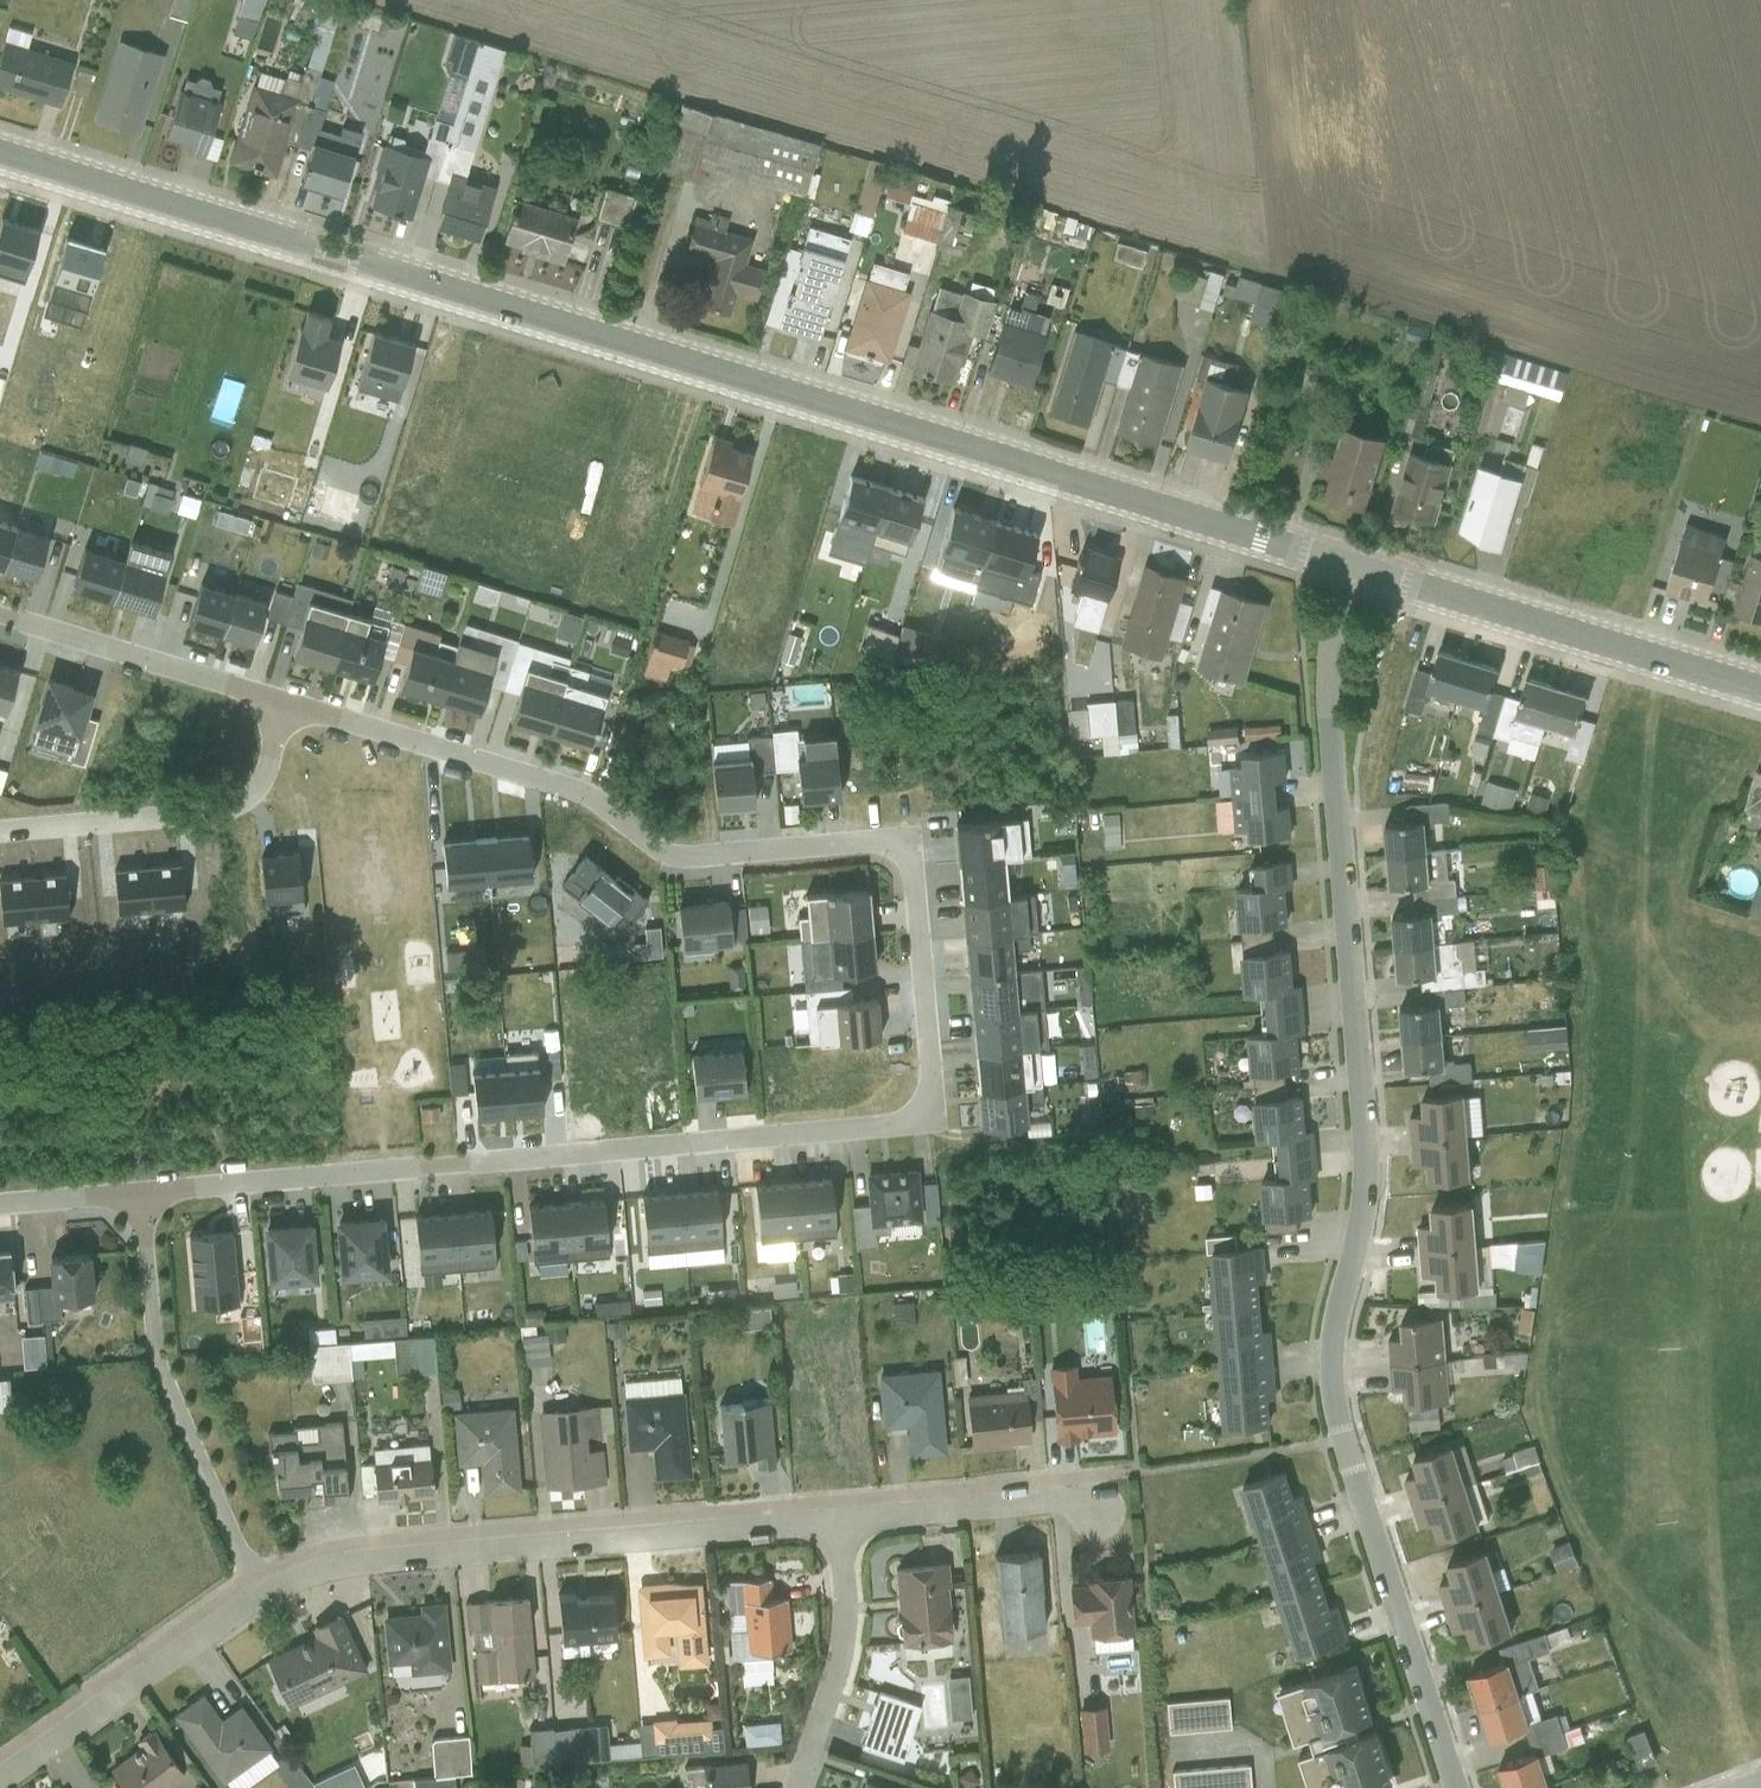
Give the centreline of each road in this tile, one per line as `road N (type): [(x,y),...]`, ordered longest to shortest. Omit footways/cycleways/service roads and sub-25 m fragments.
road 1 (tertiary): [(0,153),(1357,565)]
road 2 (residential): [(1357,565),(1331,650),(1328,722),(1366,1144),(1358,1236),(1333,1321),(1333,1400),(1457,1787)]
road 3 (residential): [(285,702),(580,792),(667,852),(689,856),(890,840),(908,847),(930,1100),(921,1118)]
road 4 (residential): [(141,1192),(921,1118)]
road 5 (residential): [(836,1519),(321,1566),(258,1593)]
road 6 (residential): [(258,1593),(157,1354),(141,1192)]
road 7 (tertiary): [(1357,565),(1760,688)]
road 8 (residential): [(285,702),(254,793),(224,810),(0,829)]
road 9 (residential): [(258,1593),(0,1776)]
road 10 (residential): [(0,614),(285,702)]
road 11 (residential): [(796,1787),(844,1631),(836,1519)]
road 12 (residential): [(1096,1505),(1050,1498),(836,1519)]
road 13 (residential): [(0,1204),(141,1192)]

